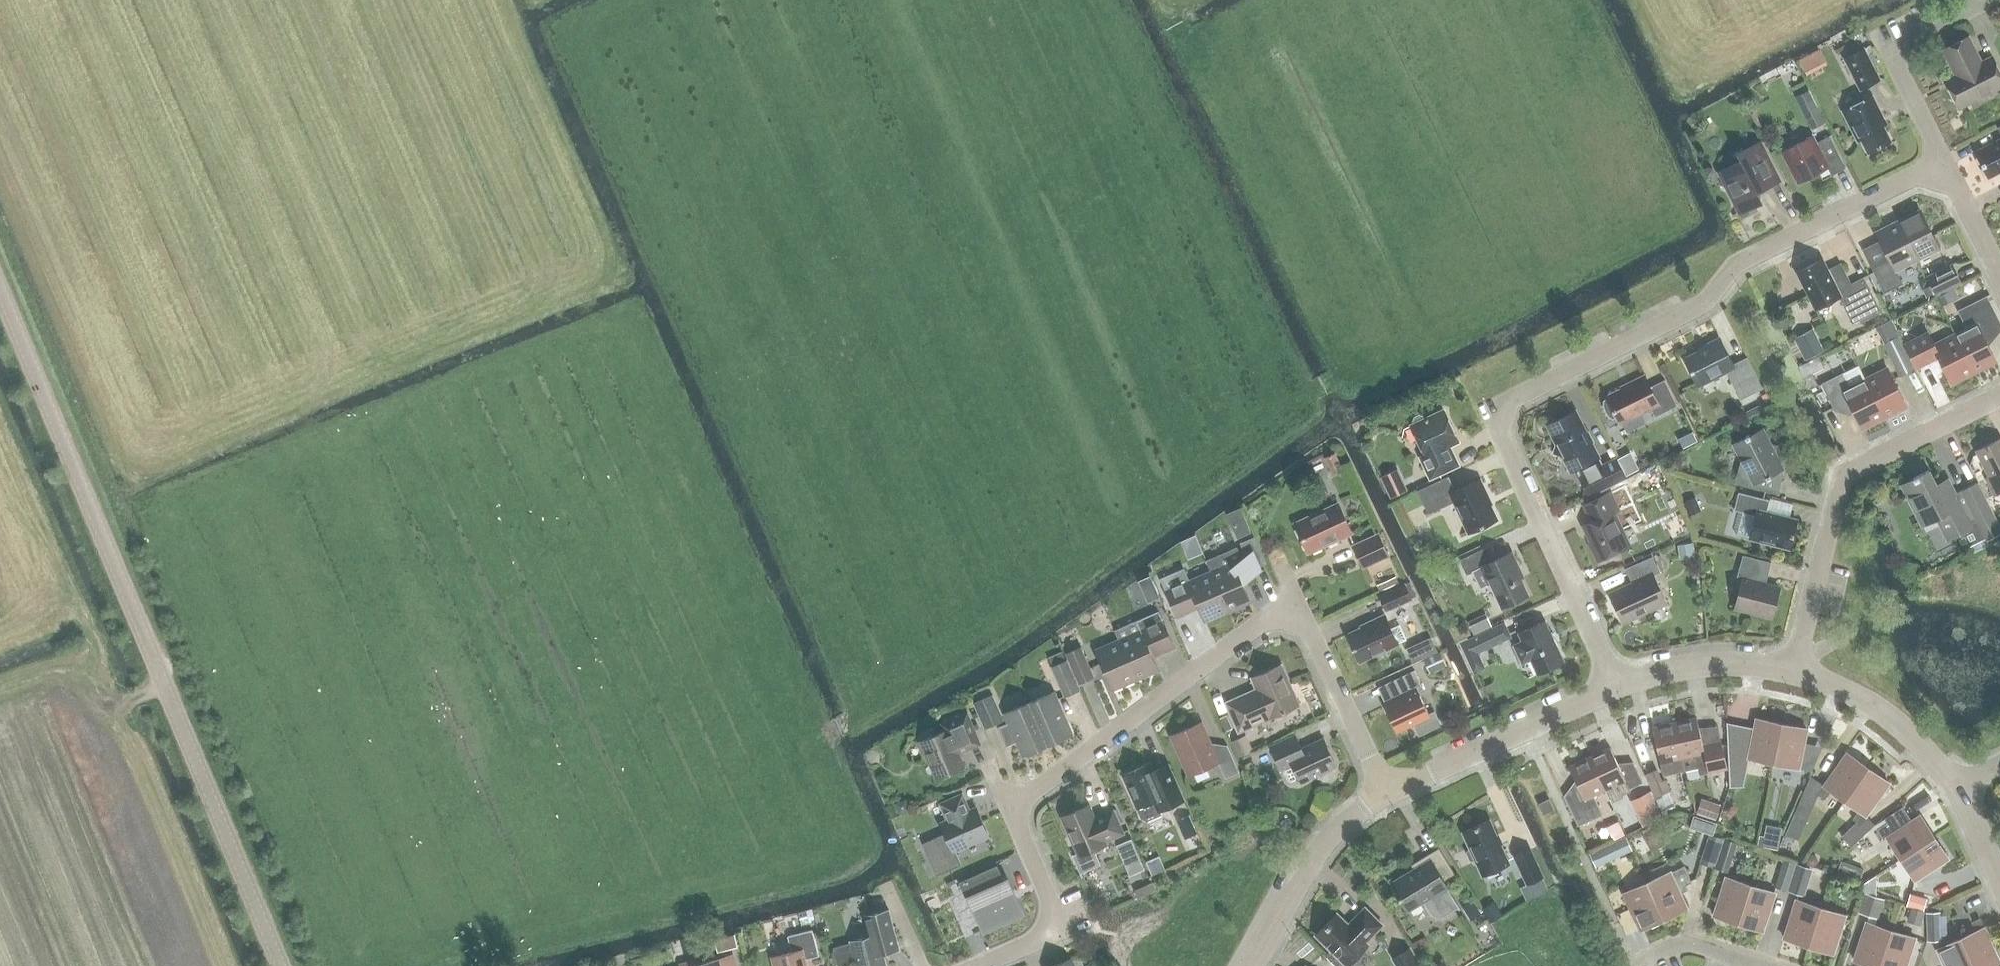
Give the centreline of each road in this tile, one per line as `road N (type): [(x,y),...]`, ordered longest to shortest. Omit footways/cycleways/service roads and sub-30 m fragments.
road 1 (residential): [(1616,686),(1501,436),(1510,403),(1712,297),(1742,259),(1942,162)]
road 2 (tertiary): [(278,965),(0,291)]
road 3 (residential): [(1796,669),(1844,474),(1999,395)]
road 4 (residential): [(1009,808),(1263,622),(1299,610)]
road 5 (unclassified): [(1616,686),(1383,791)]
road 6 (residential): [(1942,162),(1891,50),(1984,6)]
road 7 (unclassified): [(1383,791),(1306,866),(1251,965)]
road 8 (residential): [(977,965),(1043,938),(1050,923),(1050,901),(1009,808)]
road 9 (unclassified): [(1958,787),(1892,719),(1796,669)]
road 10 (residential): [(1299,610),(1383,791)]
road 11 (unclassified): [(1796,669),(1734,662),(1616,686)]
road 12 (residential): [(1999,276),(1942,162)]
road 13 (residential): [(1748,965),(1680,946),(1634,965)]

